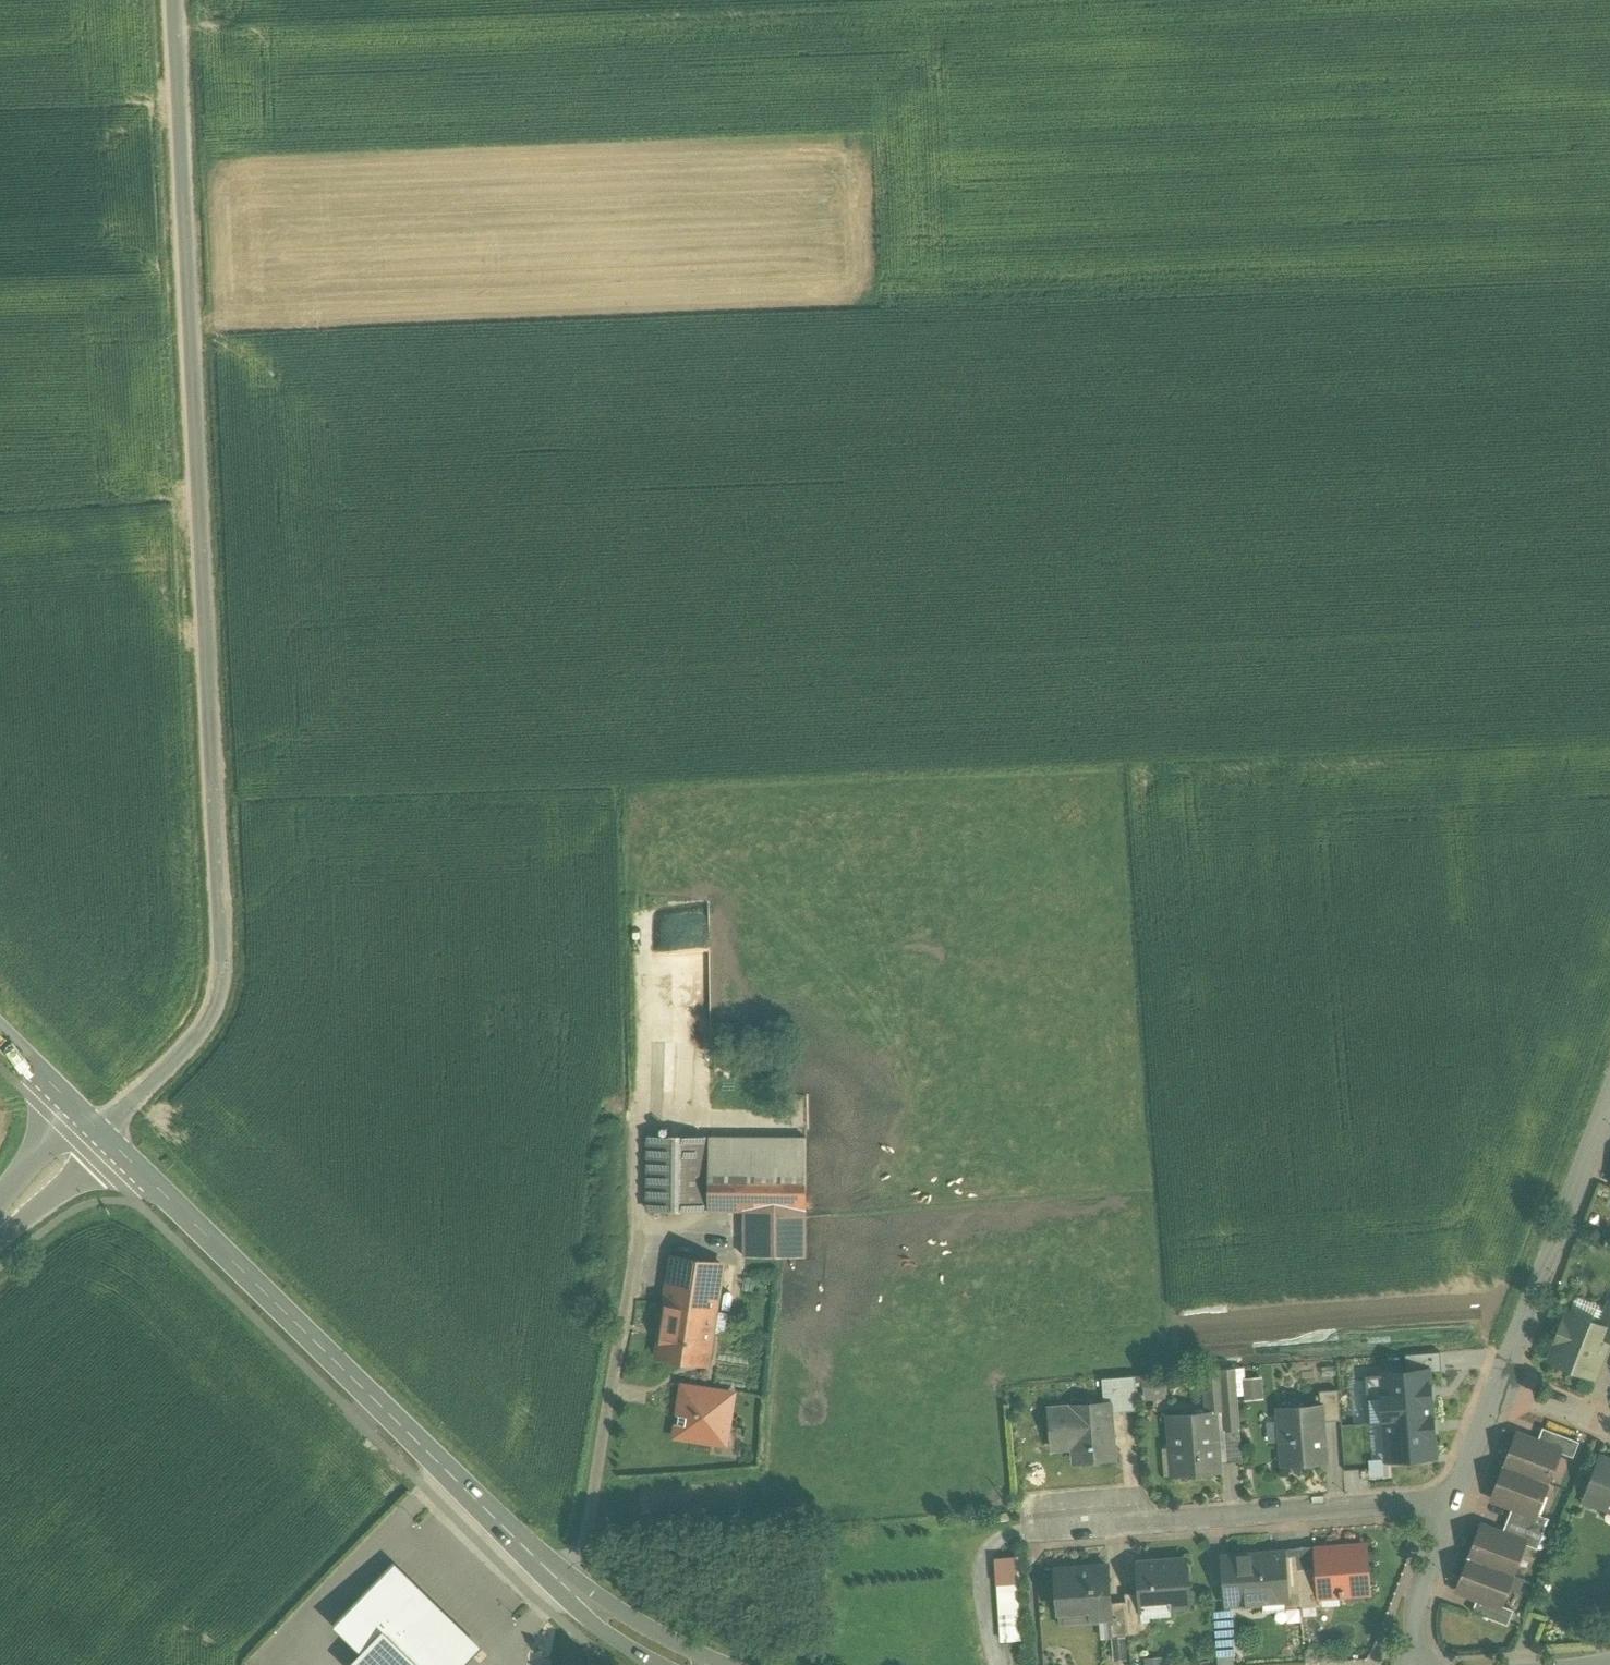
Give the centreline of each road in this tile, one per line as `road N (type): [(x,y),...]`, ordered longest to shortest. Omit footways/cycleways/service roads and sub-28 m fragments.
road 1 (unclassified): [(100,1133),(199,1037),(221,973),(174,0)]
road 2 (tertiary): [(100,1133),(575,1592),(693,1664)]
road 3 (residential): [(1453,1499),(1031,1520)]
road 4 (residential): [(1501,1382),(1605,1111)]
road 5 (residential): [(1415,1664),(1422,1591),(1453,1499)]
road 6 (tertiary): [(100,1133),(0,1033)]
road 7 (tertiary): [(100,1133),(0,1229)]
road 8 (residential): [(1453,1499),(1501,1382)]

